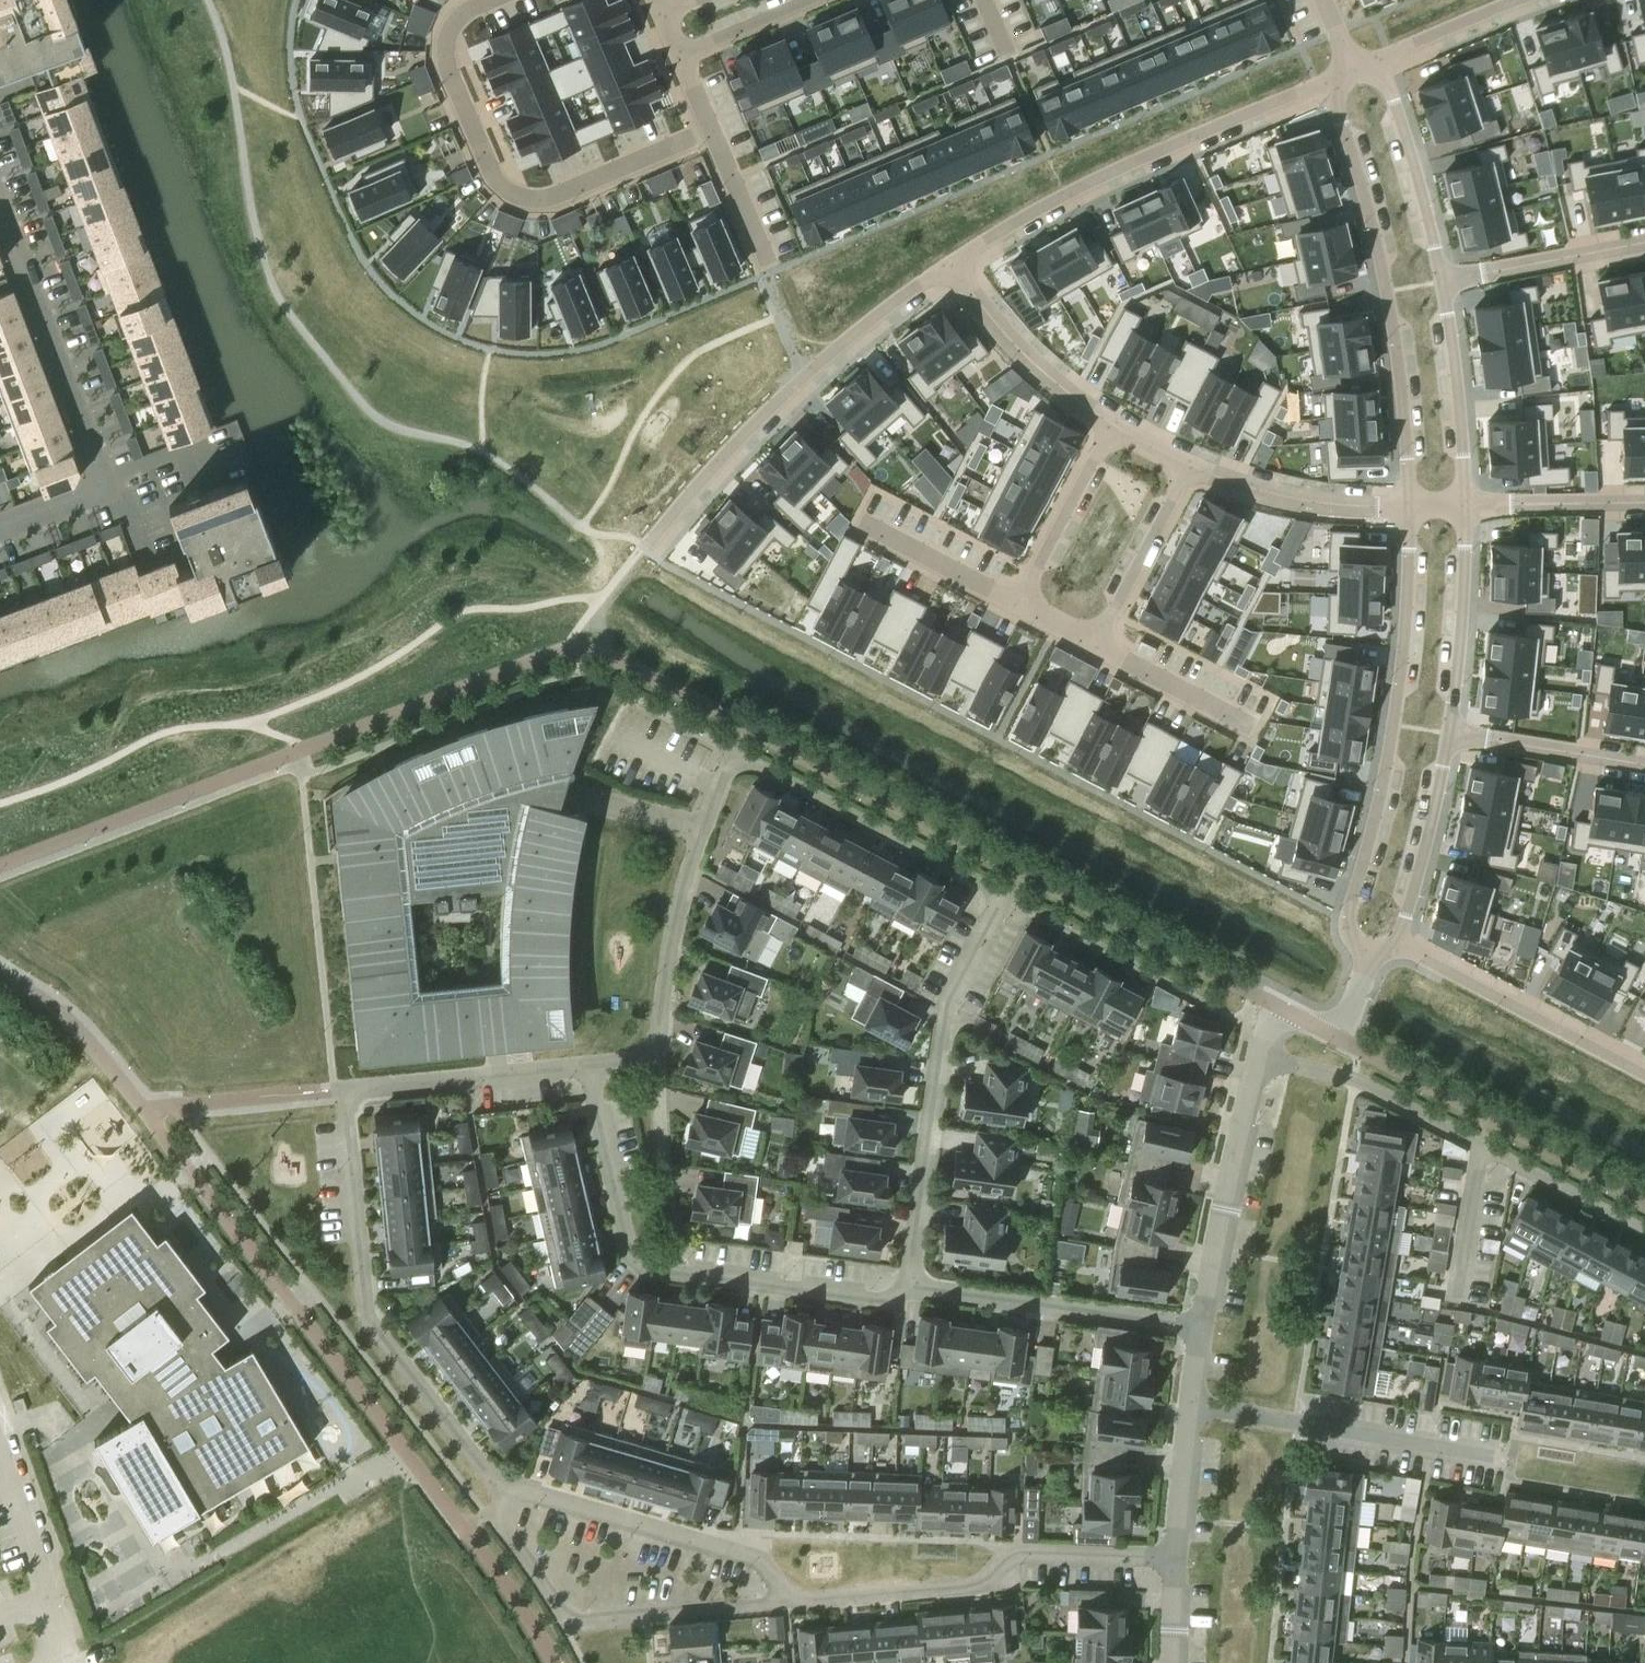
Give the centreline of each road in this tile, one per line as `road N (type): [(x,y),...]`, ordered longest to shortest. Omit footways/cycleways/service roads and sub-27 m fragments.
road 1 (residential): [(906,1287),(938,1036),(1008,894),(732,752)]
road 2 (residential): [(581,1061),(636,1267),(885,1298),(906,1287)]
road 3 (residential): [(1413,501),(1404,663),(1343,924),(1359,970)]
road 4 (residential): [(336,1092),(367,1316),(511,1498)]
road 5 (residential): [(497,0),(475,10),(455,36),(457,64),(505,182),(522,196),(549,196),(709,127)]
road 6 (residential): [(951,259),(1122,170),(1337,89)]
road 7 (residential): [(1337,89),(1382,257),(1413,501)]
road 8 (residential): [(511,1498),(489,1510),(570,1626),(803,1602)]
road 9 (residential): [(0,214),(100,484),(88,496),(0,531)]
road 10 (residential): [(803,1602),(988,1585),(1014,1547),(1177,1557)]
road 11 (residential): [(581,1061),(658,1051),(698,844),(732,752)]
road 12 (residential): [(1507,1459),(1192,1407)]
road 13 (residential): [(511,1498),(756,1557),(803,1602)]
road 14 (residential): [(906,1287),(1202,1326)]
road 15 (residential): [(1393,939),(1644,1069)]
road 16 (residential): [(1202,1326),(1258,1057)]
road 17 (residential): [(709,127),(809,364)]
road 18 (residential): [(644,548),(809,364)]
road 19 (residential): [(336,1092),(581,1061)]
road 20 (residential): [(951,259),(1037,379),(1116,435)]
road 21 (residential): [(1483,1146),(1353,1080),(1258,1057)]
road 22 (residential): [(1178,465),(1214,482),(1294,499),(1413,501)]
road 23 (residential): [(1446,735),(1464,502)]
road 24 (residential): [(1444,289),(1418,172),(1379,67)]
road 25 (residential): [(1464,502),(1459,385),(1444,289)]
road 26 (residential): [(1393,939),(1434,808),(1446,735)]
road 27 (residential): [(1644,245),(1444,289)]
road 28 (residential): [(1178,465),(1089,646)]
road 29 (residential): [(1446,735),(1644,765)]
road 30 (residential): [(1116,435),(1026,613)]
road 31 (residential): [(1258,1057),(1272,1003),(1335,1035),(1359,970)]
road 32 (residential): [(1026,613),(858,525)]
road 33 (residential): [(1253,732),(1089,646)]
road 34 (residential): [(1644,1234),(1483,1146)]
road 35 (residential): [(1464,502),(1644,498)]
road 36 (residential): [(809,364),(951,259)]
road 37 (residential): [(1379,67),(1542,0)]
road 38 (unclassified): [(290,1569),(148,1662)]
road 39 (residential): [(1458,1298),(1483,1146)]
road 40 (residential): [(1177,1557),(1192,1407)]
road 41 (residential): [(679,57),(817,0)]
road 42 (unclassified): [(395,1502),(290,1569)]

